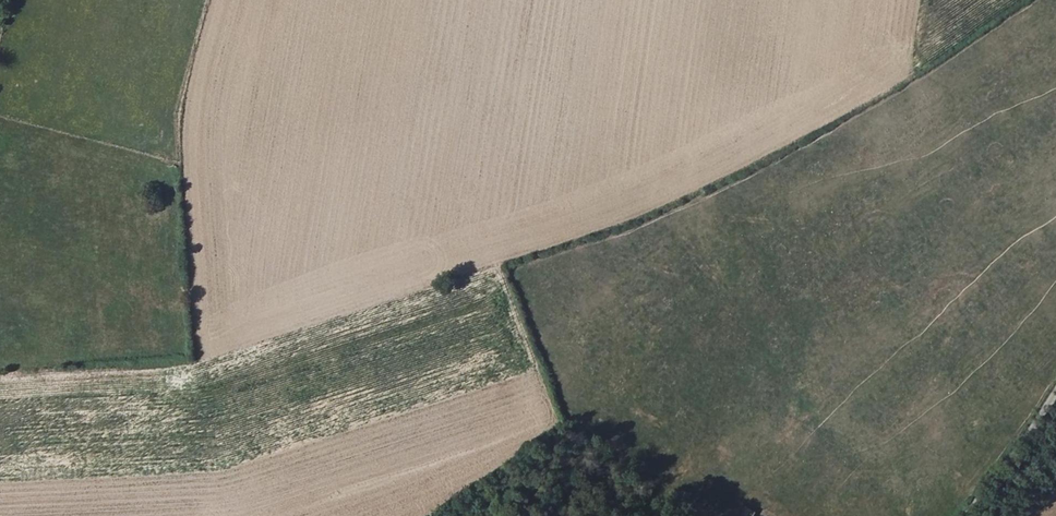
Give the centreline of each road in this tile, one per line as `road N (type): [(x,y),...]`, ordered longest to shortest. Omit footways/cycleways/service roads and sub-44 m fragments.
road 1 (unclassified): [(1055,384),(966,515)]

